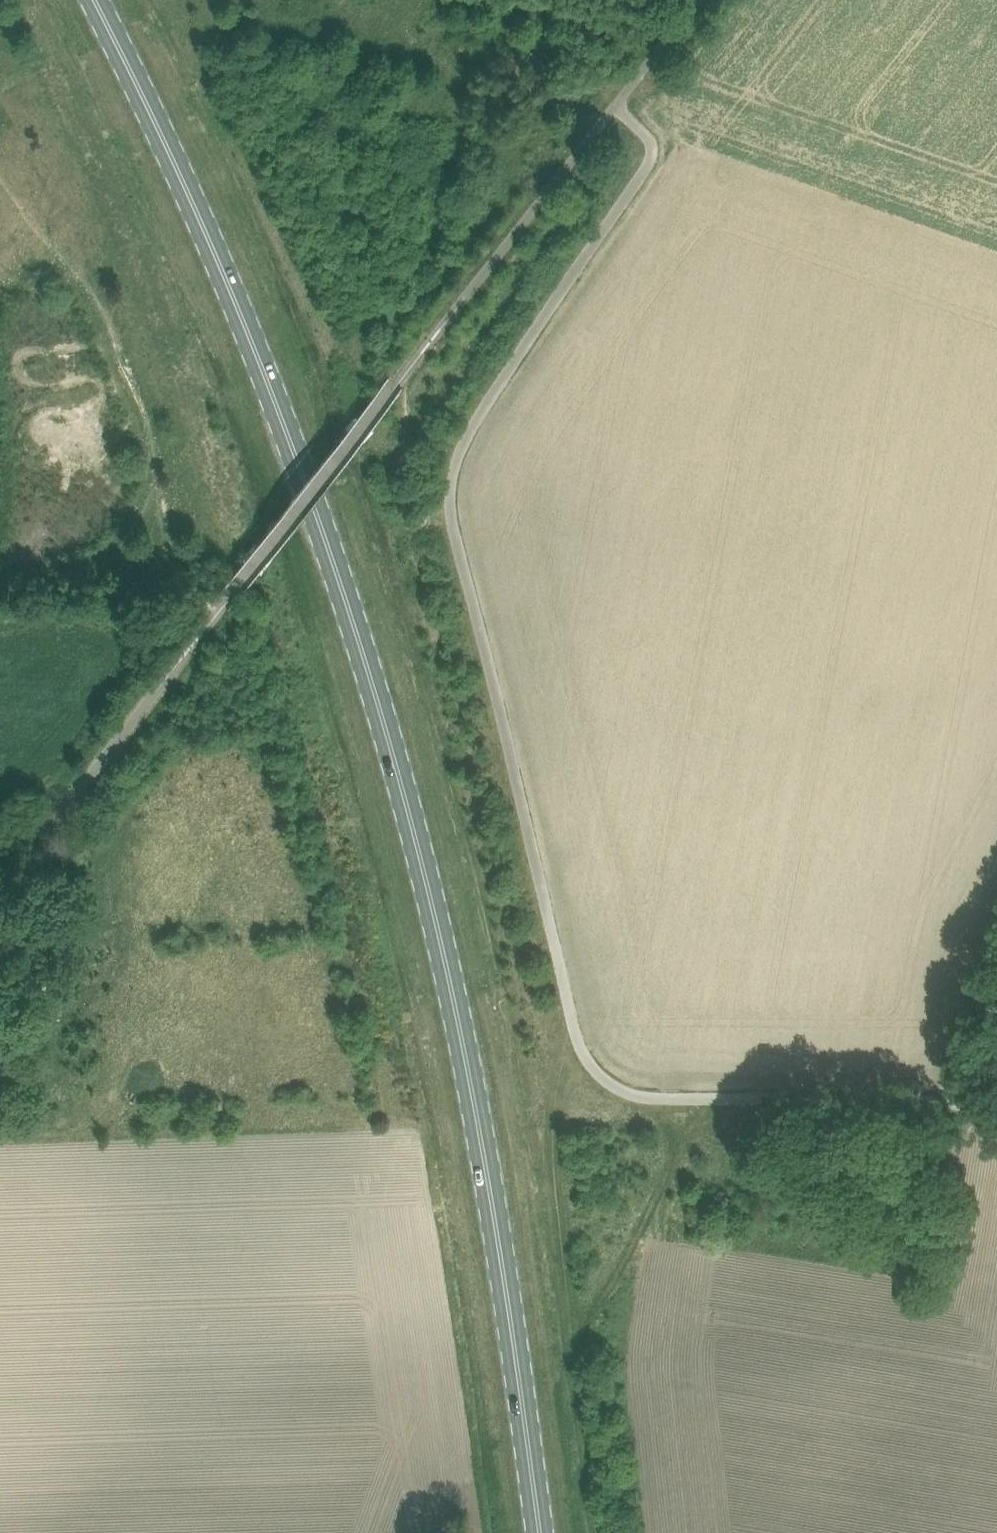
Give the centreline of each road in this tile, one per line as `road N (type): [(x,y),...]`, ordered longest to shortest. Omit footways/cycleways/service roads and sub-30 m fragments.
road 1 (primary): [(539,1532),(472,1086),(402,785),(322,531),(249,336),(95,0)]
road 2 (unclassified): [(996,1110),(893,1100),(687,1098)]

